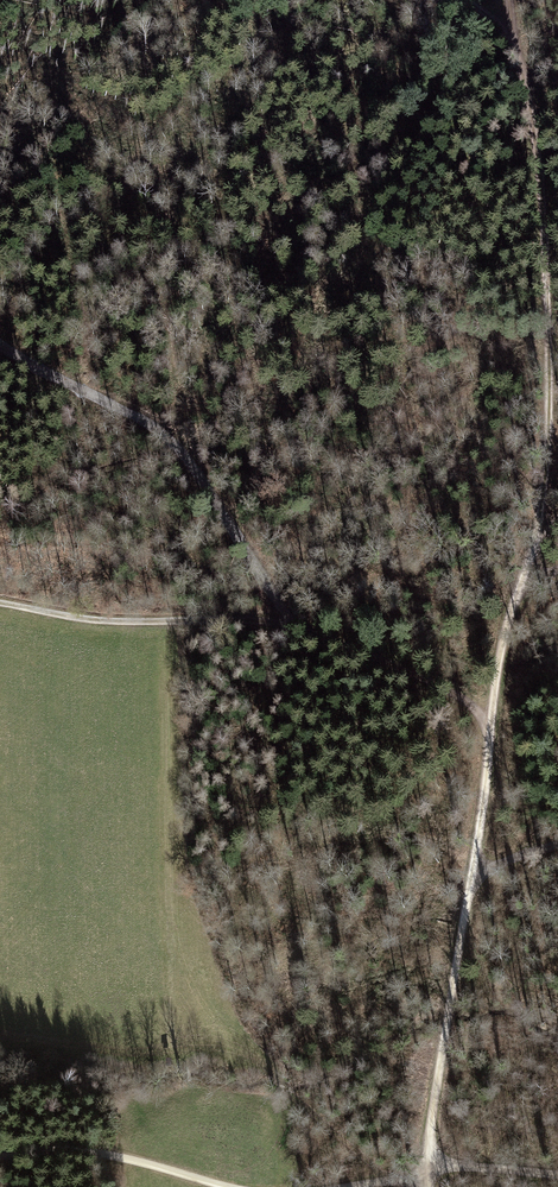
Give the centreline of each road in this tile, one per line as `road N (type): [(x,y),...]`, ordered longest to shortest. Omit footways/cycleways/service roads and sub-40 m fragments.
road 1 (track): [(423,1163),(507,620),(543,505),(550,420),(540,178),(524,78),(507,33),(468,0)]
road 2 (track): [(490,729),(442,687),(288,620),(121,620),(0,601)]
road 3 (track): [(288,620),(245,541),(162,433),(0,346)]
road 4 (track): [(237,1186),(80,1149),(0,1156)]
road 5 (track): [(557,1176),(423,1163)]

